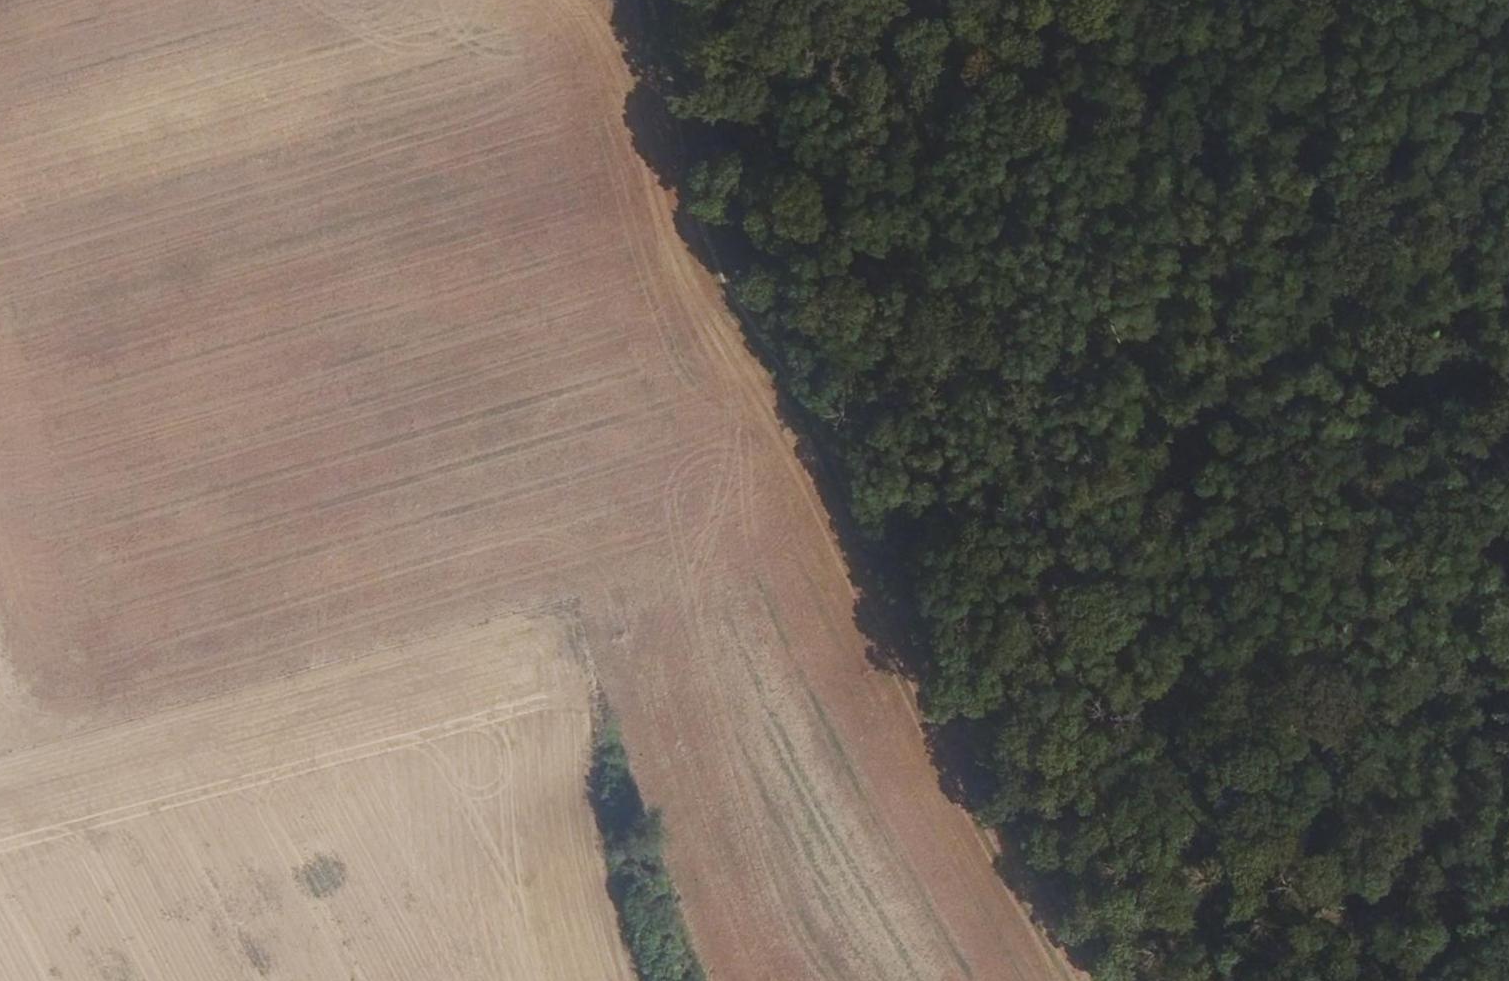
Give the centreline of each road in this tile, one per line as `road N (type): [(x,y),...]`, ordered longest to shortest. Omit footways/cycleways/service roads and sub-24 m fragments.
road 1 (track): [(1508,774),(1500,80)]
road 2 (unclassified): [(1193,0),(1500,80)]

